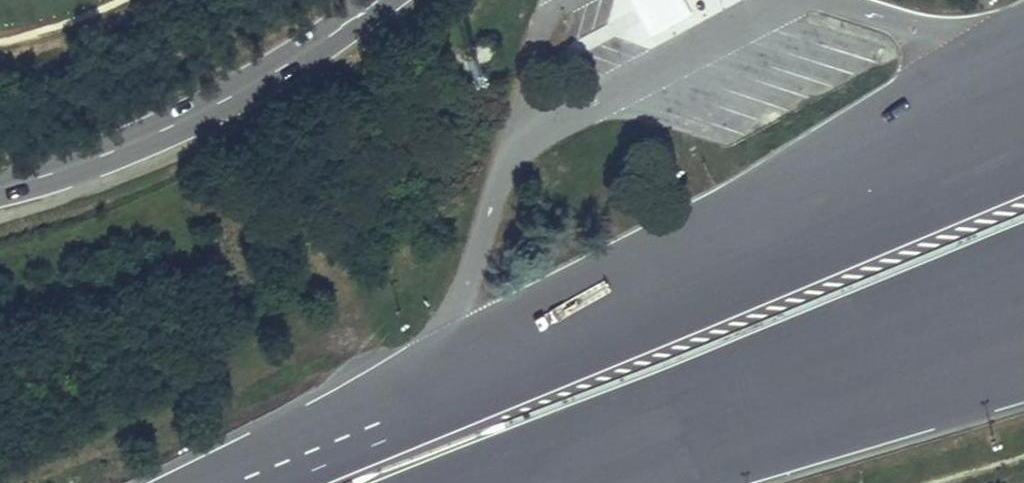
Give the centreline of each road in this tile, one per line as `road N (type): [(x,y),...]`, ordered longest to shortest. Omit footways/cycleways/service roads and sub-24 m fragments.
road 1 (motorway): [(1023,93),(423,413)]
road 2 (motorway): [(473,482),(1023,303)]
road 3 (secondary): [(0,189),(81,164),(233,95),(378,0)]
road 4 (motorway): [(517,139),(423,413)]
road 5 (motorway): [(1023,90),(837,0)]
road 6 (motorway): [(423,413),(261,482)]

